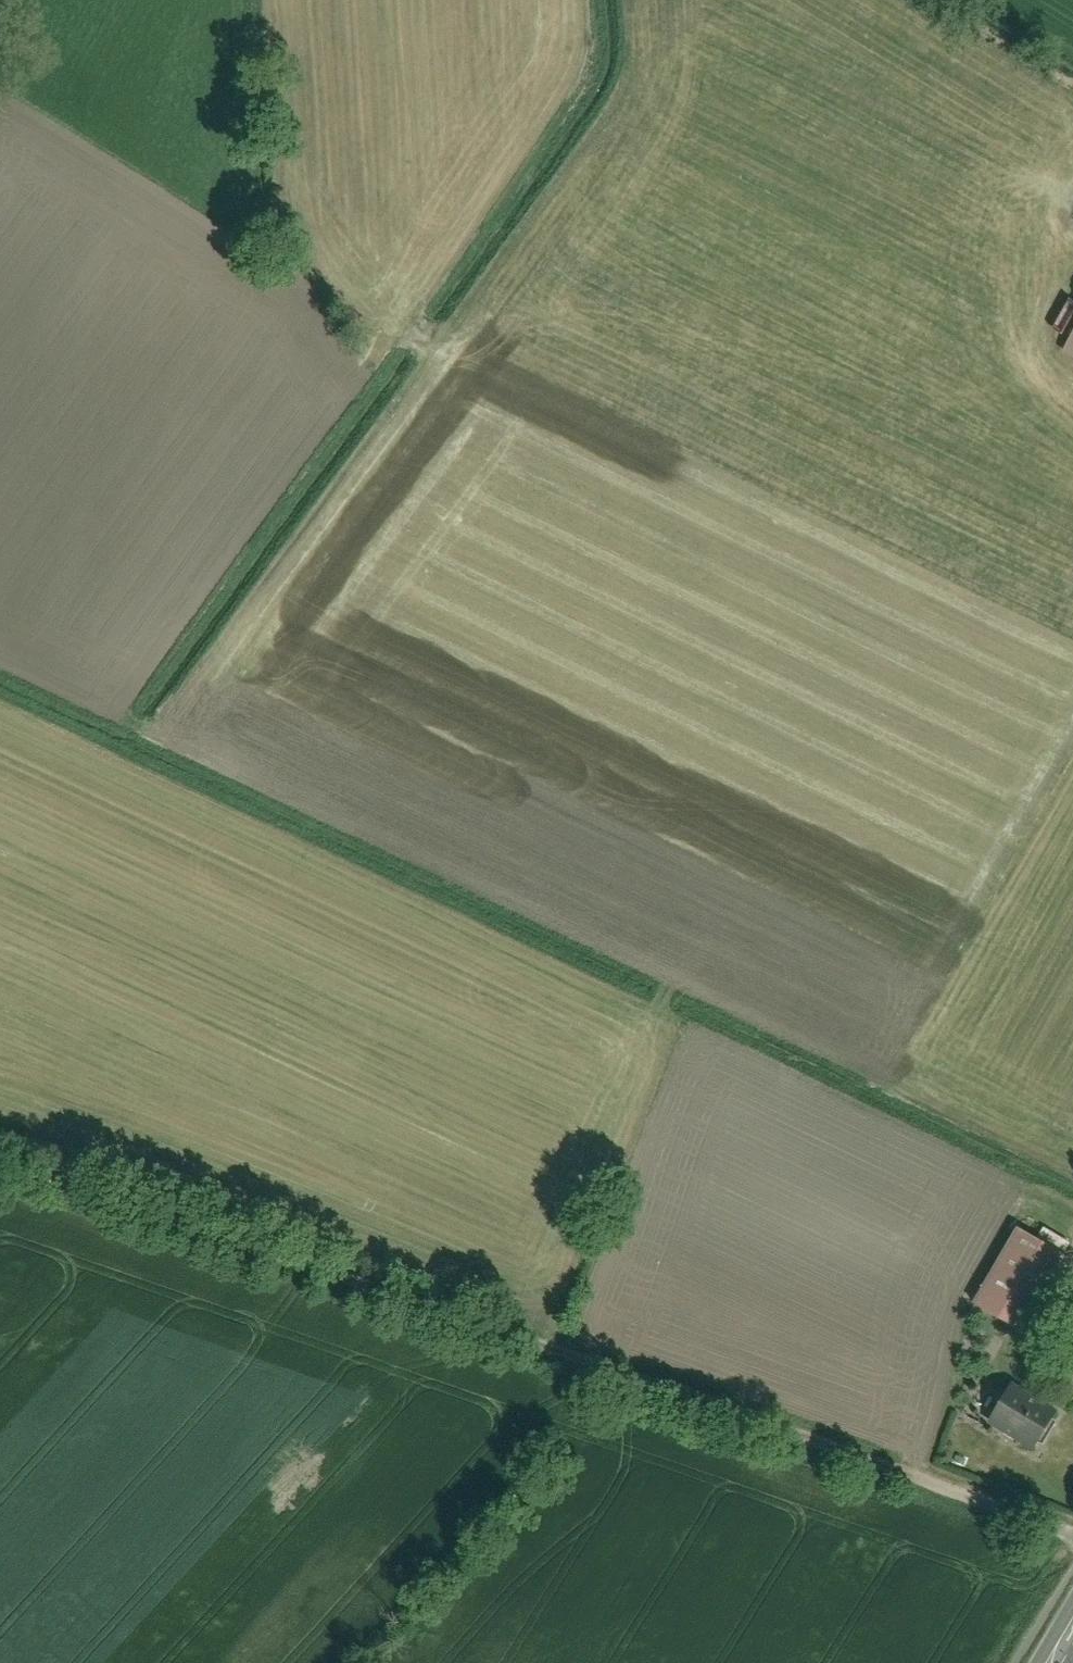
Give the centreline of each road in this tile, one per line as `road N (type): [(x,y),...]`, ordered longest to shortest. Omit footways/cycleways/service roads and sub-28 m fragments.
road 1 (track): [(0,1159),(1072,1534)]

